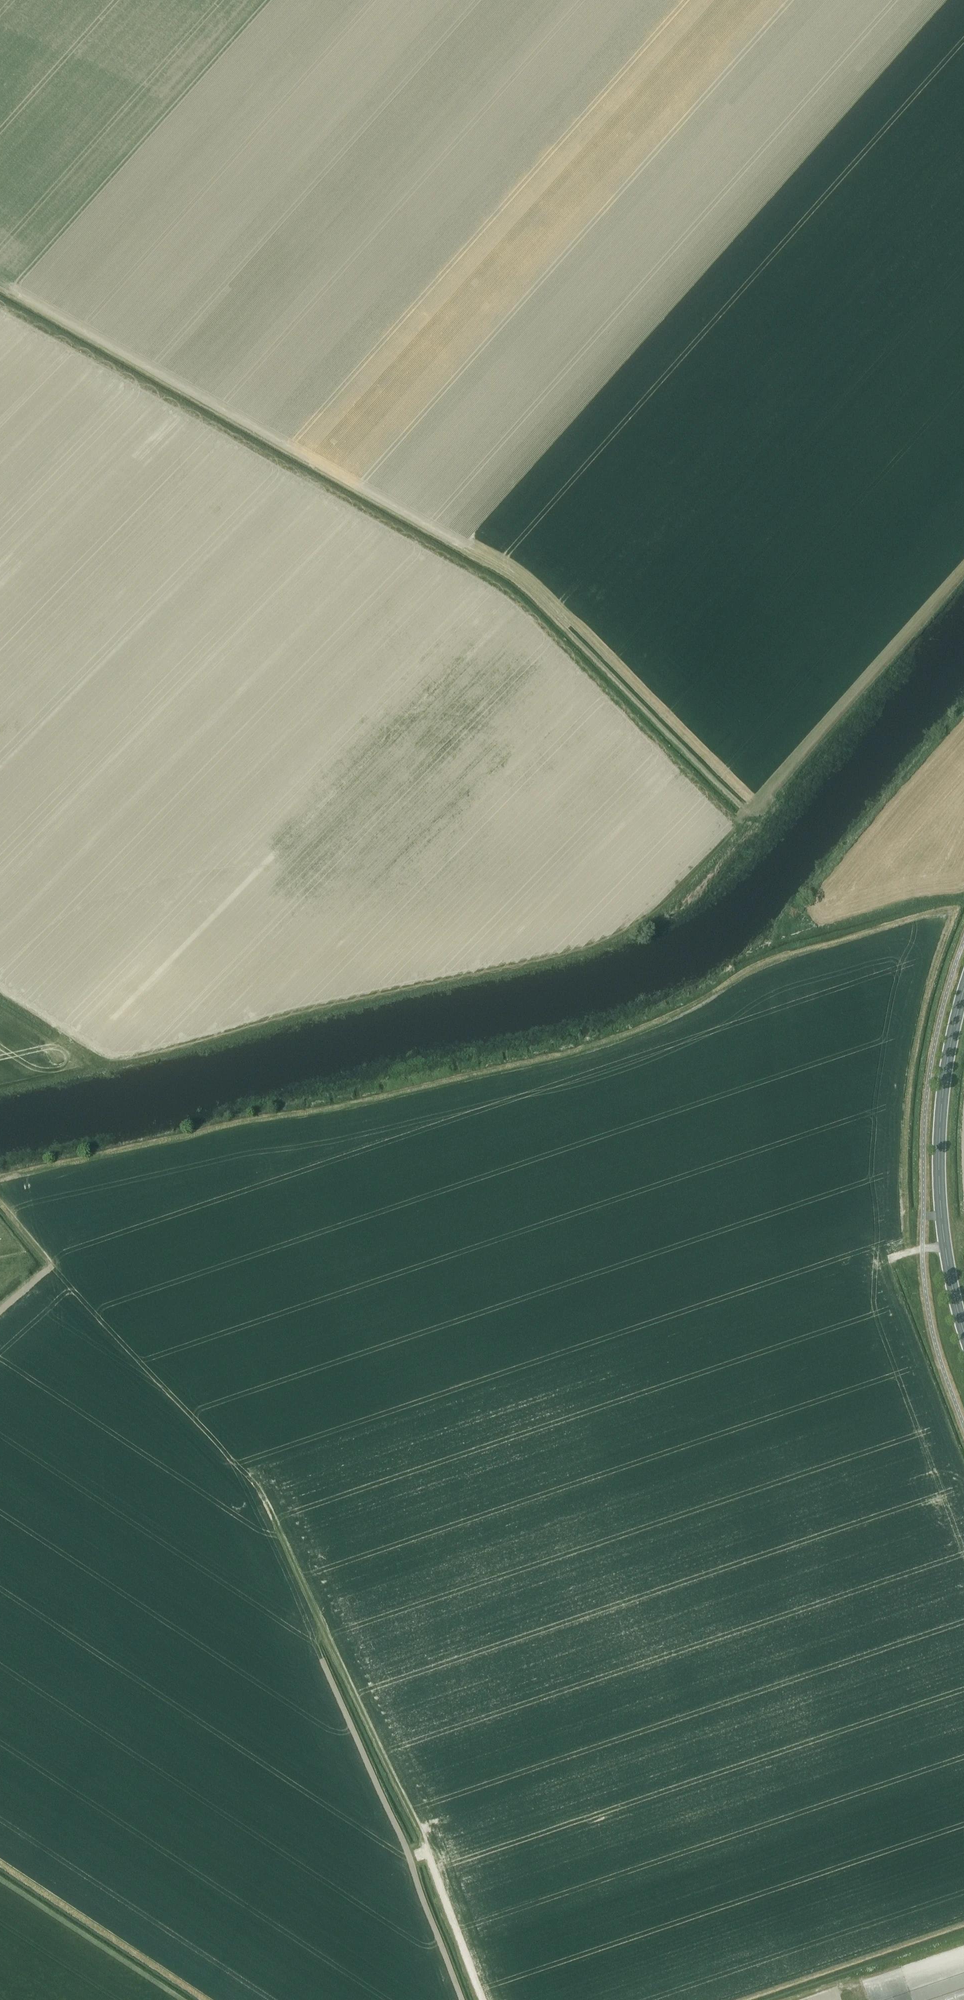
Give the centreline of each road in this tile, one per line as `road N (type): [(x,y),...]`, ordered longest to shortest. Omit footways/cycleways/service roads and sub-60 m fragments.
road 1 (primary): [(963,1326),(951,1291),(937,1178),(963,988)]
road 2 (track): [(483,1999),(425,1848)]

